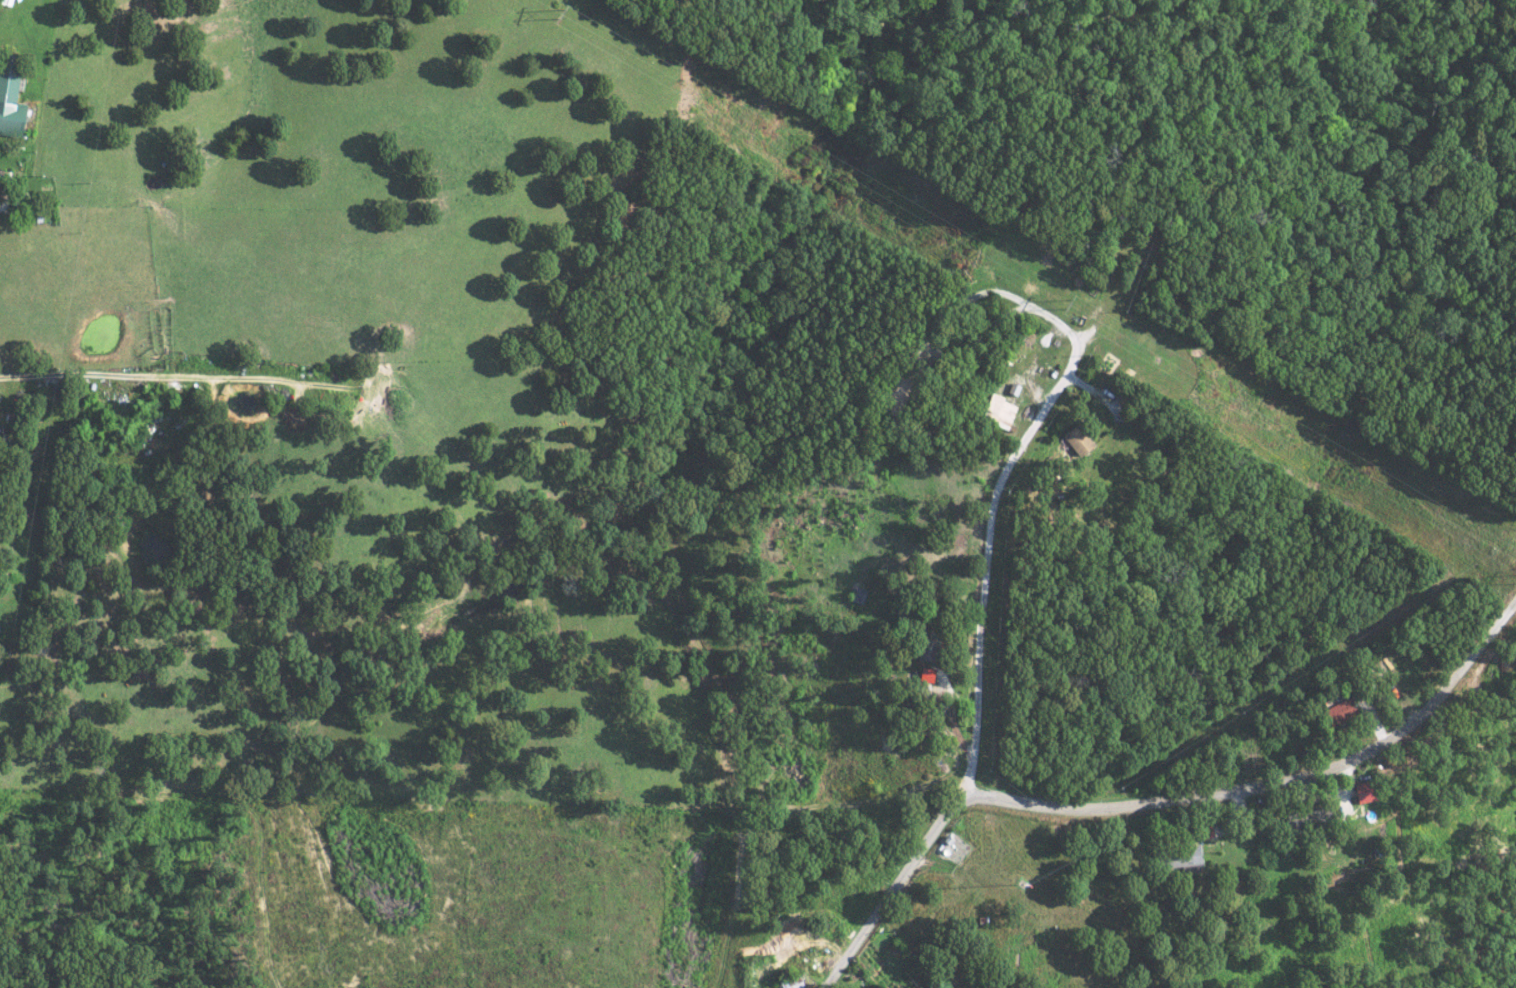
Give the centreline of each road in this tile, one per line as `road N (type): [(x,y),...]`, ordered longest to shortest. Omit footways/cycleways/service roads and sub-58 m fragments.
road 1 (residential): [(828,987),(921,839),(959,800),(1056,807),(1155,802),(1338,765),(1407,726),(1515,602)]
road 2 (residential): [(959,800),(976,733),(994,507),(1088,337)]
road 3 (residential): [(214,987),(166,862)]

